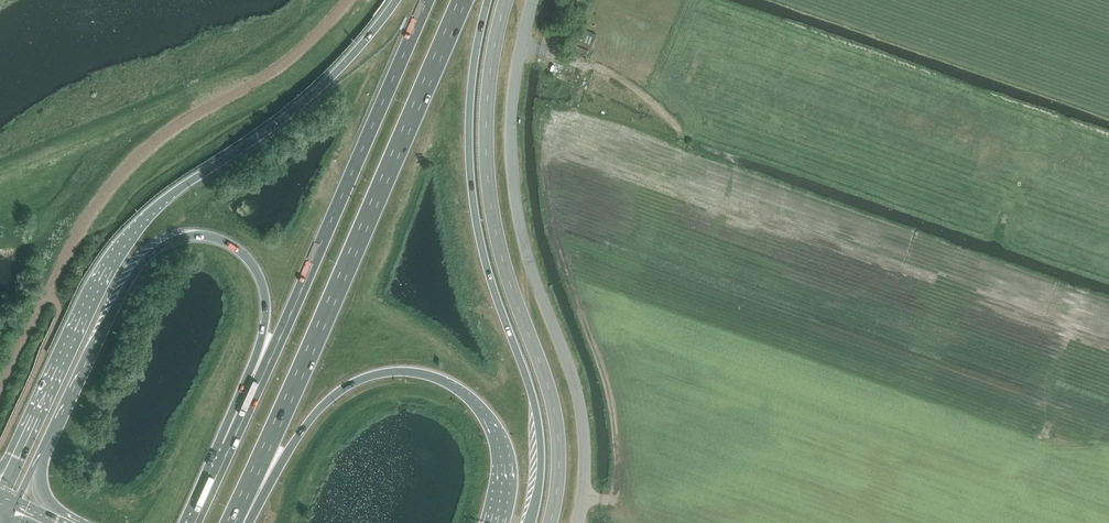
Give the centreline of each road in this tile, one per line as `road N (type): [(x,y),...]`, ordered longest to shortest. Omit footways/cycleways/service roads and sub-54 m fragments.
road 1 (trunk): [(397,0),(314,93),(163,200),(123,244),(94,288),(0,488)]
road 2 (primary): [(17,504),(120,295),(147,258),(175,240),(226,242),(262,284),(263,332),(230,446)]
road 3 (unclassified): [(533,0),(513,98),(512,168),(528,258),(584,419),(578,522)]
road 4 (trunk): [(530,522),(541,475),(538,423),(488,270),(470,170),(470,112),(488,0)]
road 5 (trunk): [(426,0),(230,446)]
road 6 (primary): [(233,519),(329,399),(360,380),(398,371),(434,376),(478,410),(498,464),(491,522)]
road 7 (trunk): [(315,341),(463,0)]
road 8 (primary): [(233,519),(315,341)]

